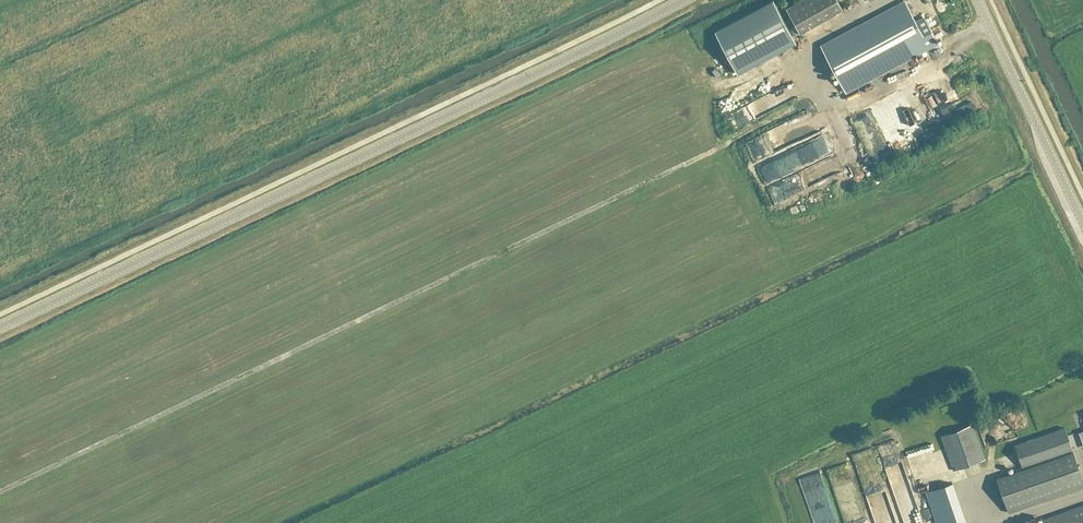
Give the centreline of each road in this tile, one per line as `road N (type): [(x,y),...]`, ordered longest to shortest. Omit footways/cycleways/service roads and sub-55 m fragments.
road 1 (track): [(0,491),(795,112)]
road 2 (tertiary): [(0,326),(685,0)]
road 3 (tertiary): [(1082,224),(978,0)]

